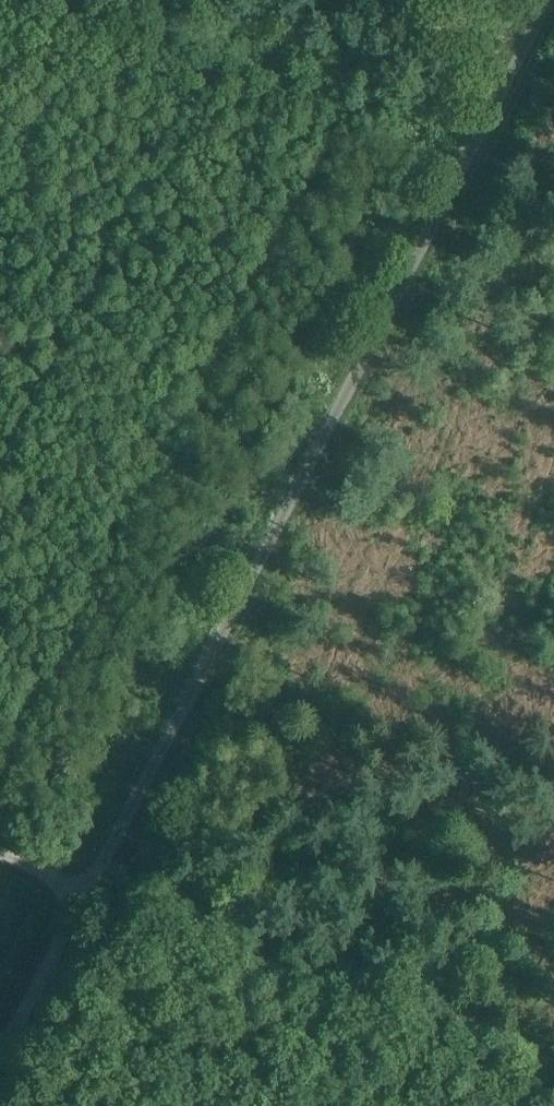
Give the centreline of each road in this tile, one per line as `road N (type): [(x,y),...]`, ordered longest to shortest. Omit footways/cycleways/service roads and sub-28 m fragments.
road 1 (unclassified): [(548,0),(0,1047)]
road 2 (track): [(76,892),(553,1077)]
road 3 (track): [(183,0),(475,139)]

